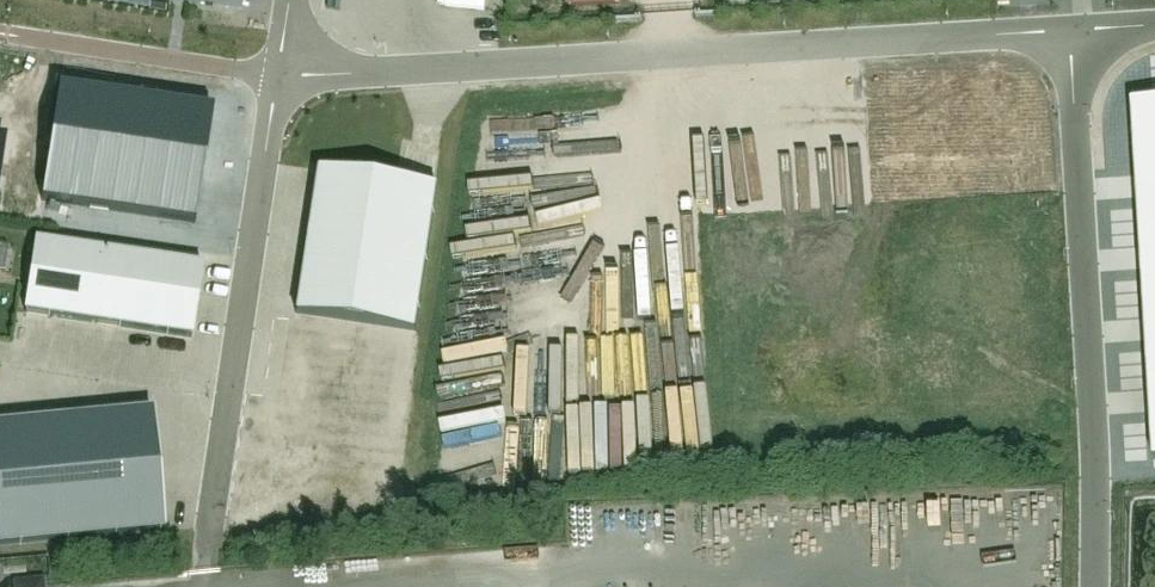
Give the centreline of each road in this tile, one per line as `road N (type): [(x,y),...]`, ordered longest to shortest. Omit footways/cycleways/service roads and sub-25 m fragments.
road 1 (unclassified): [(280,74),(1074,29)]
road 2 (unclassified): [(1104,586),(1074,29)]
road 3 (unclassified): [(280,74),(210,531)]
road 4 (unclassified): [(0,37),(280,74)]

